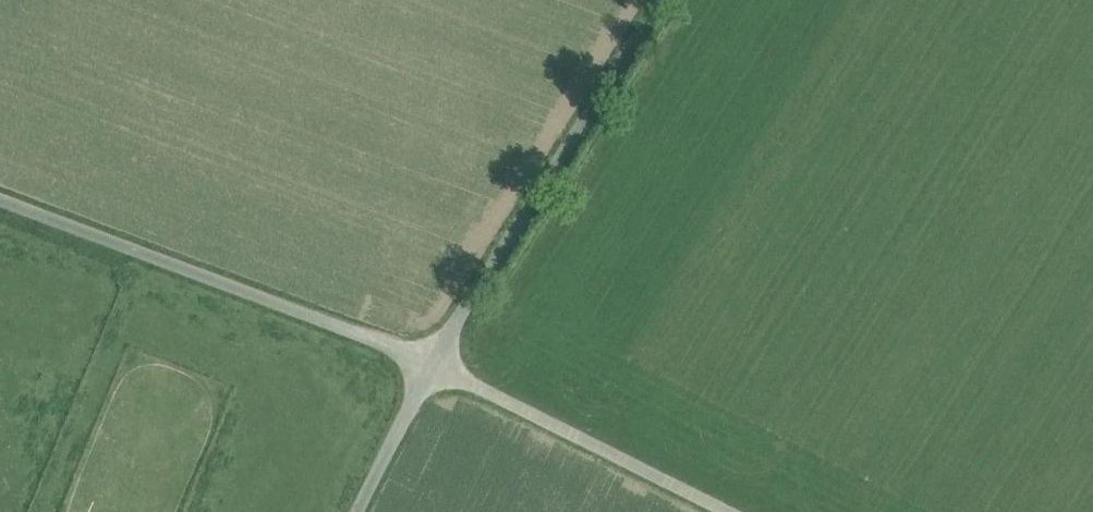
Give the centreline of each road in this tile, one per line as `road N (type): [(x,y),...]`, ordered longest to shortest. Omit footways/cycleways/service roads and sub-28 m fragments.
road 1 (unclassified): [(0,200),(432,363)]
road 2 (unclassified): [(662,0),(432,363)]
road 3 (unclassified): [(432,363),(730,511)]
road 4 (unclassified): [(432,363),(359,511)]

